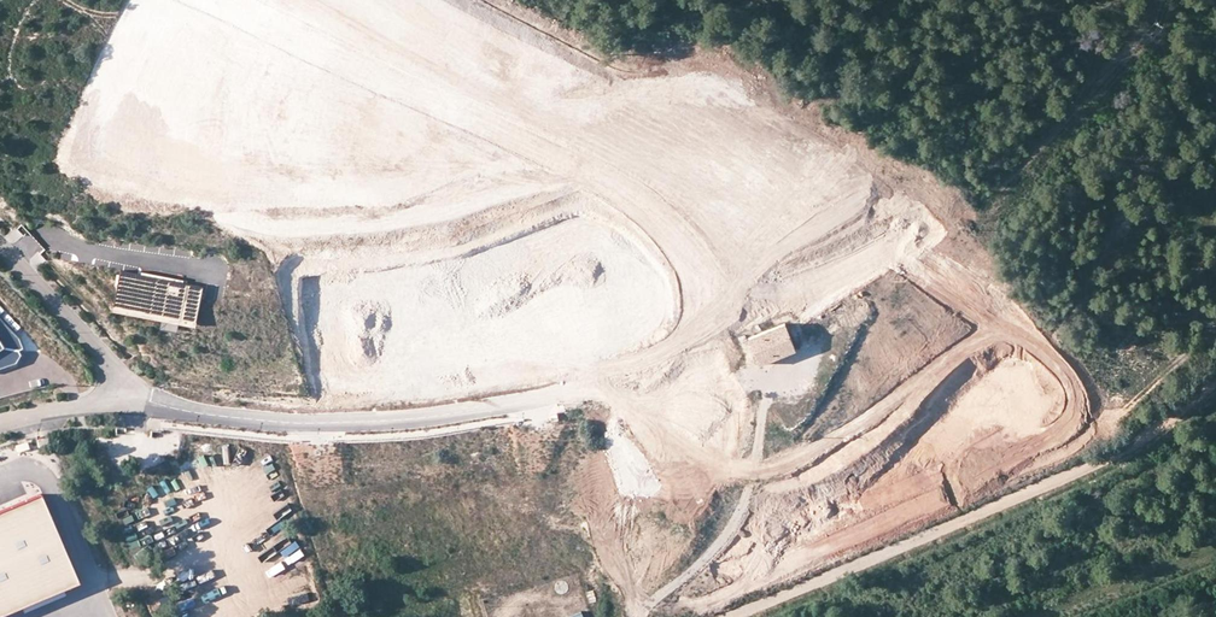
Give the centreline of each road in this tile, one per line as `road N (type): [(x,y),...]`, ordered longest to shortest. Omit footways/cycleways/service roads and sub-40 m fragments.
road 1 (unclassified): [(1215,384),(1114,458),(742,616)]
road 2 (unclassified): [(596,381),(415,418),(317,420),(116,404)]
road 3 (track): [(643,616),(736,529),(770,371)]
road 4 (unclassified): [(0,249),(100,356),(116,404)]

